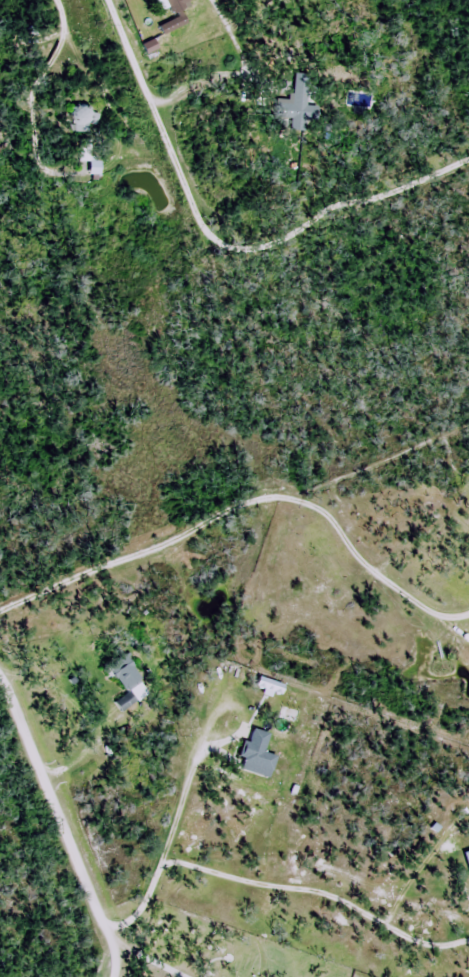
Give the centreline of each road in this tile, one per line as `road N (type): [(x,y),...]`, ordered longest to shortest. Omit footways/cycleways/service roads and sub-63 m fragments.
road 1 (residential): [(105,976),(114,945),(0,685)]

